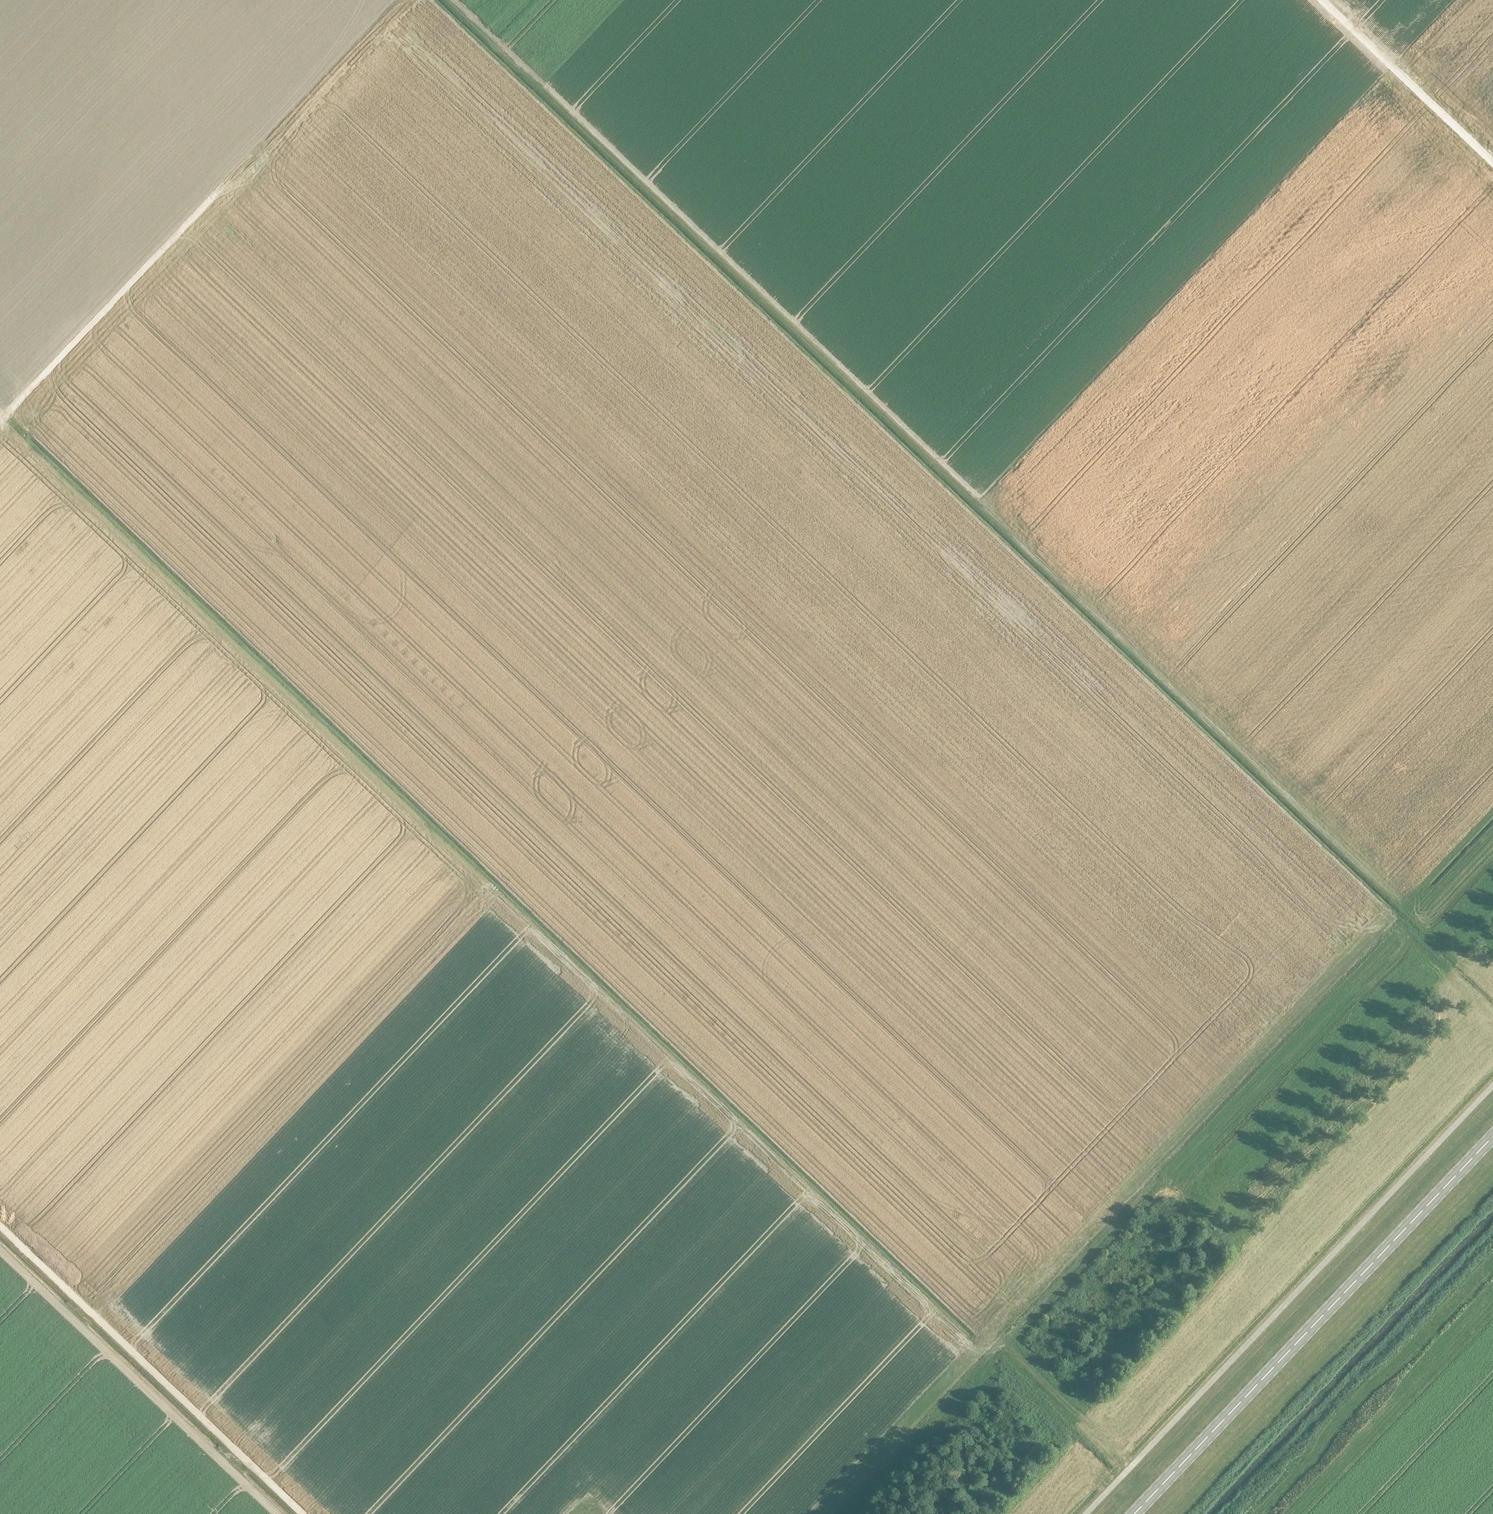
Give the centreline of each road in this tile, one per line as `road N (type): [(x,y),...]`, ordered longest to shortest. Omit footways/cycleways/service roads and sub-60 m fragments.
road 1 (secondary): [(1139,1513),(1492,1137)]

